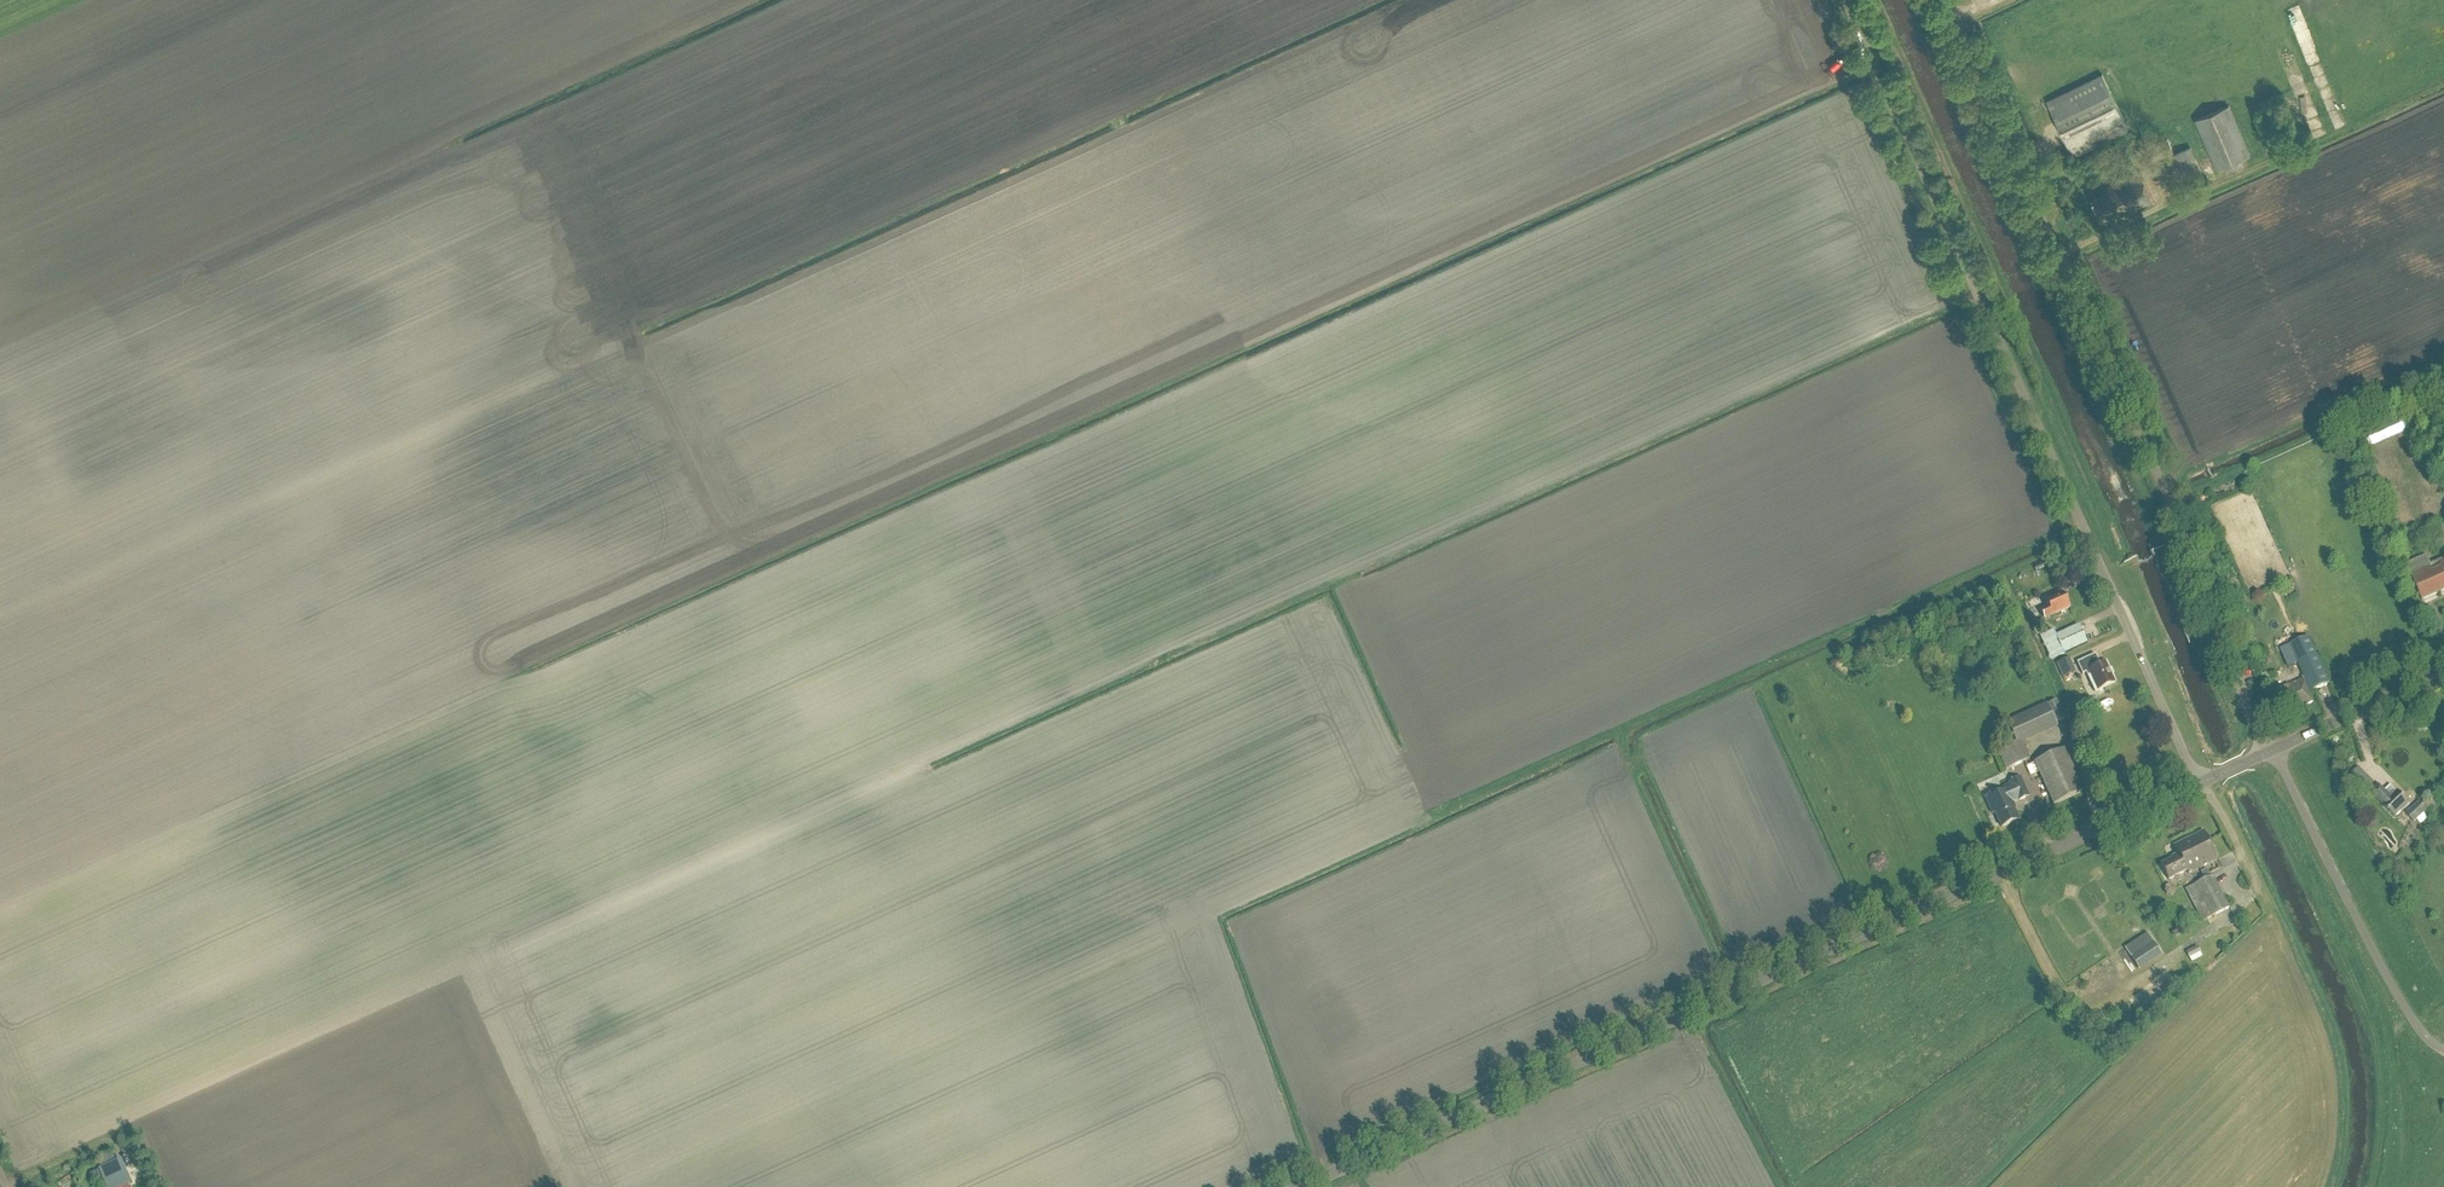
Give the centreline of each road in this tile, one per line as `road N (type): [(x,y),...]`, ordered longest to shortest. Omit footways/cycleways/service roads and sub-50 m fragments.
road 1 (tertiary): [(1299,1186),(2197,783)]
road 2 (tertiary): [(2197,783),(1847,0)]
road 3 (unclassified): [(2266,754),(2195,564),(1945,0)]
road 4 (track): [(2003,873),(2064,1003),(1804,1182)]
road 5 (tertiary): [(2266,754),(2443,674)]

